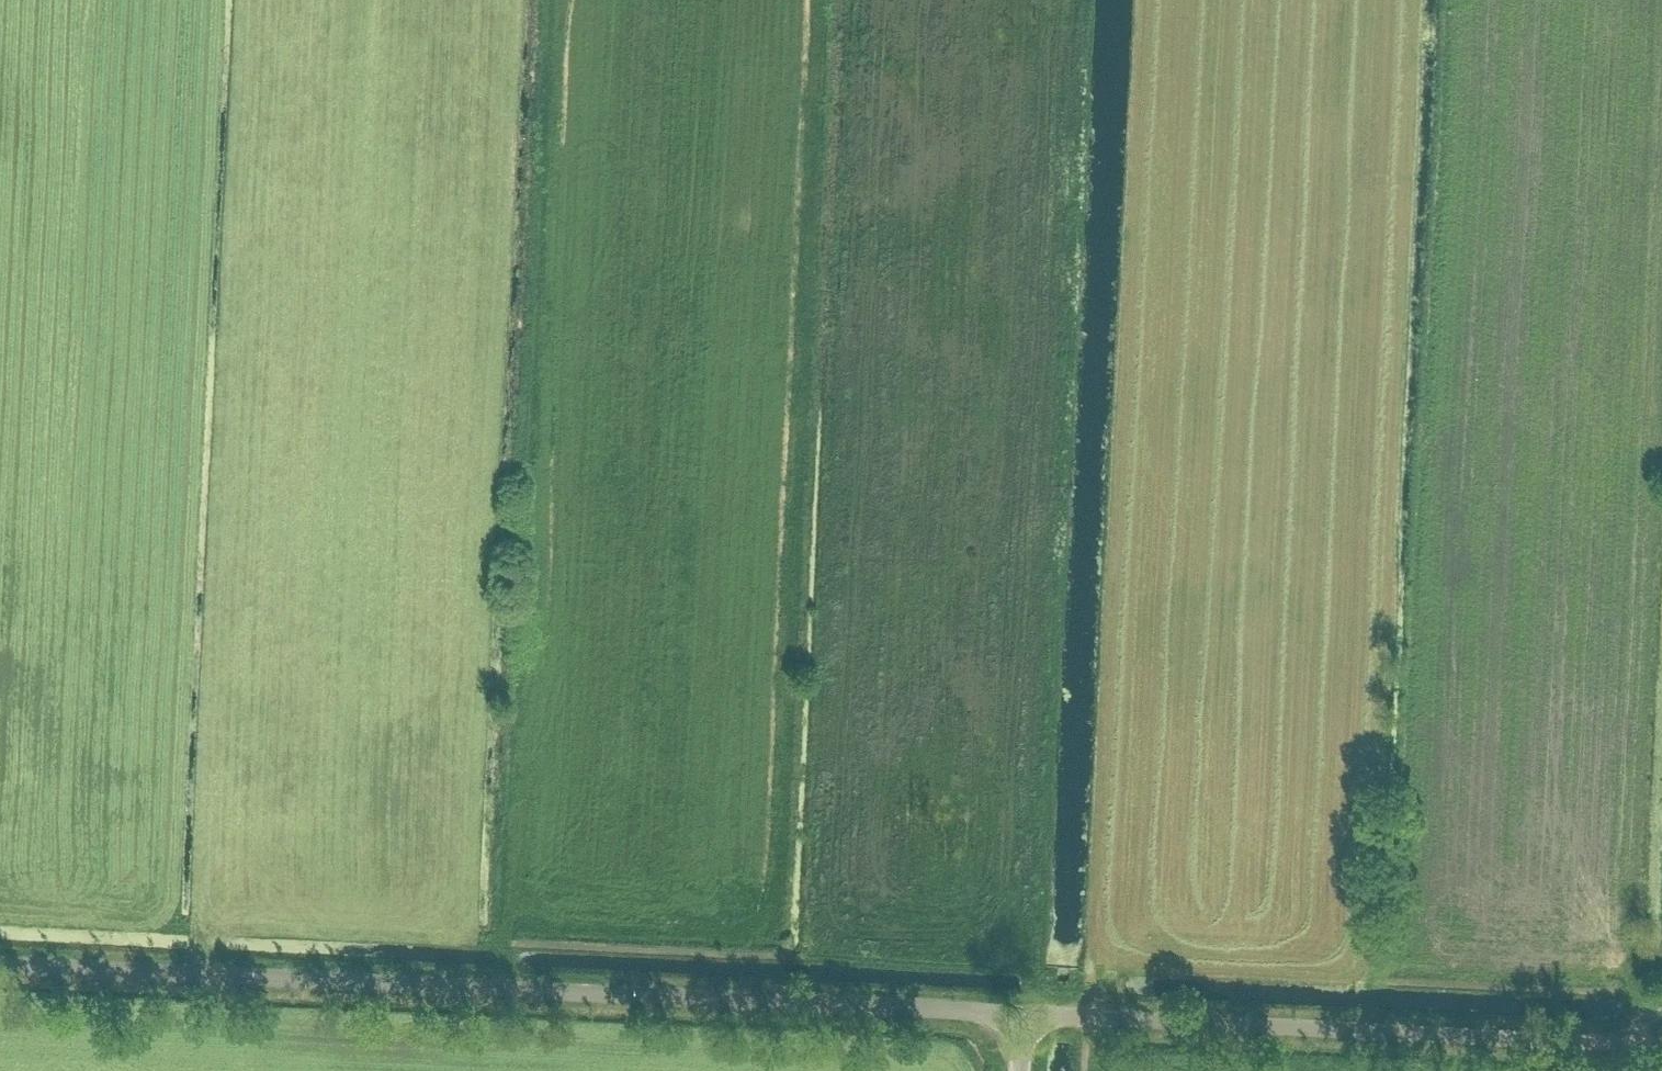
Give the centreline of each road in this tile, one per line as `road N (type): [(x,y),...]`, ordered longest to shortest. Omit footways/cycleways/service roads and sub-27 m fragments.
road 1 (unclassified): [(1023,1013),(0,962)]
road 2 (unclassified): [(1661,1044),(1023,1013)]

